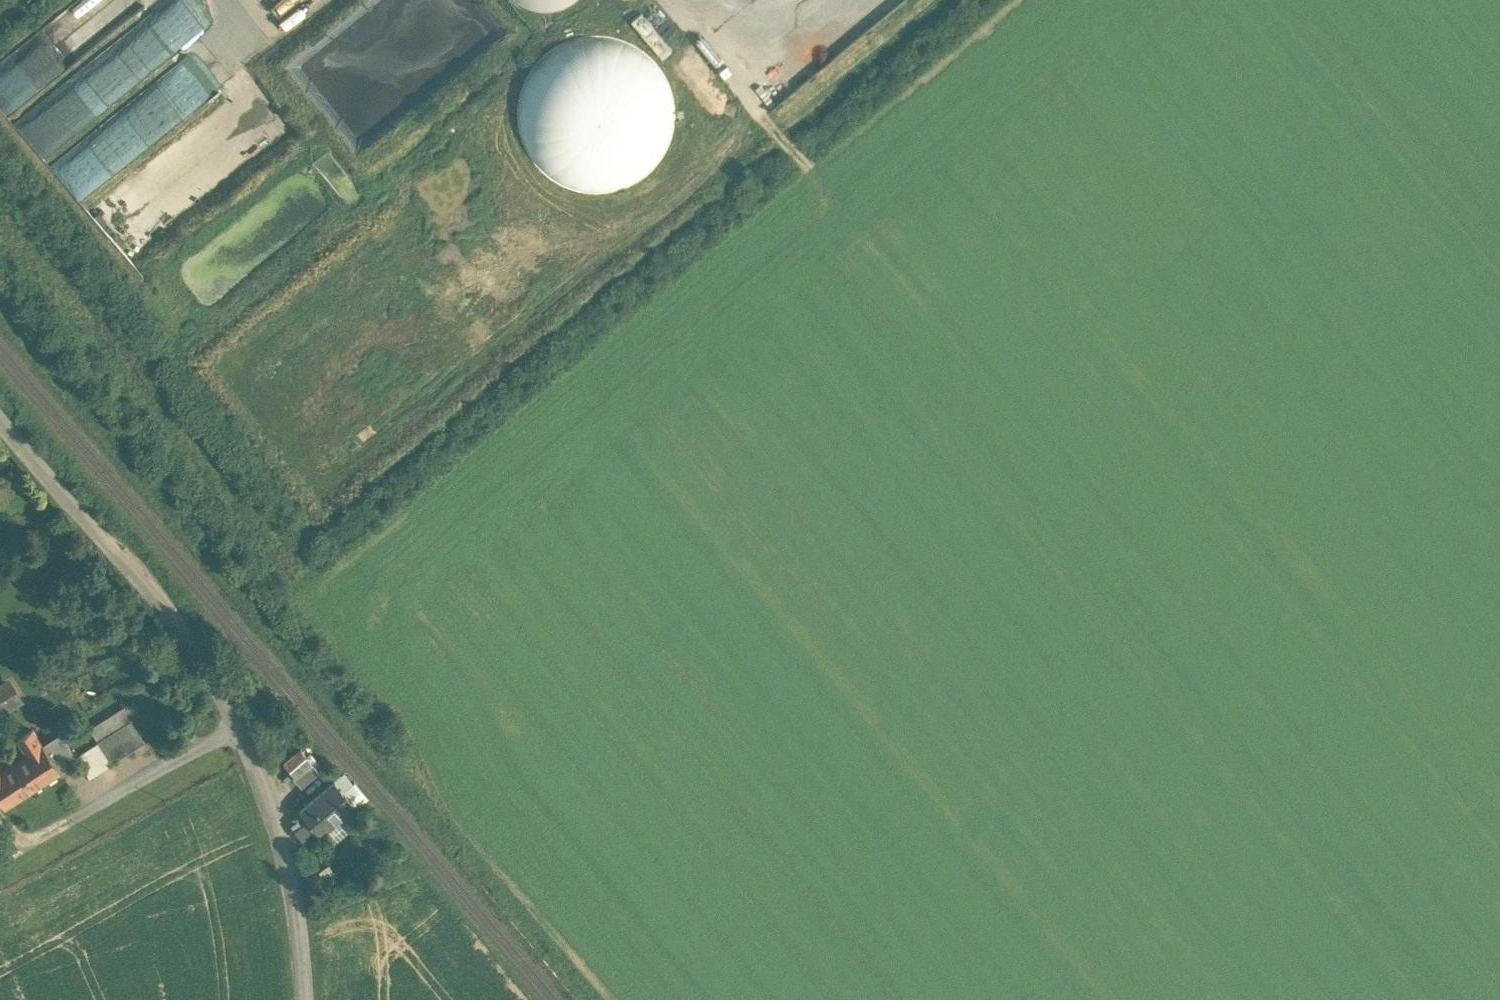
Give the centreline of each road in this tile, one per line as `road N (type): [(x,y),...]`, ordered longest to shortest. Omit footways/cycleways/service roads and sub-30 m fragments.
road 1 (residential): [(280,835),(226,700),(147,589),(0,418)]
road 2 (unclassified): [(303,999),(300,933),(280,835)]

